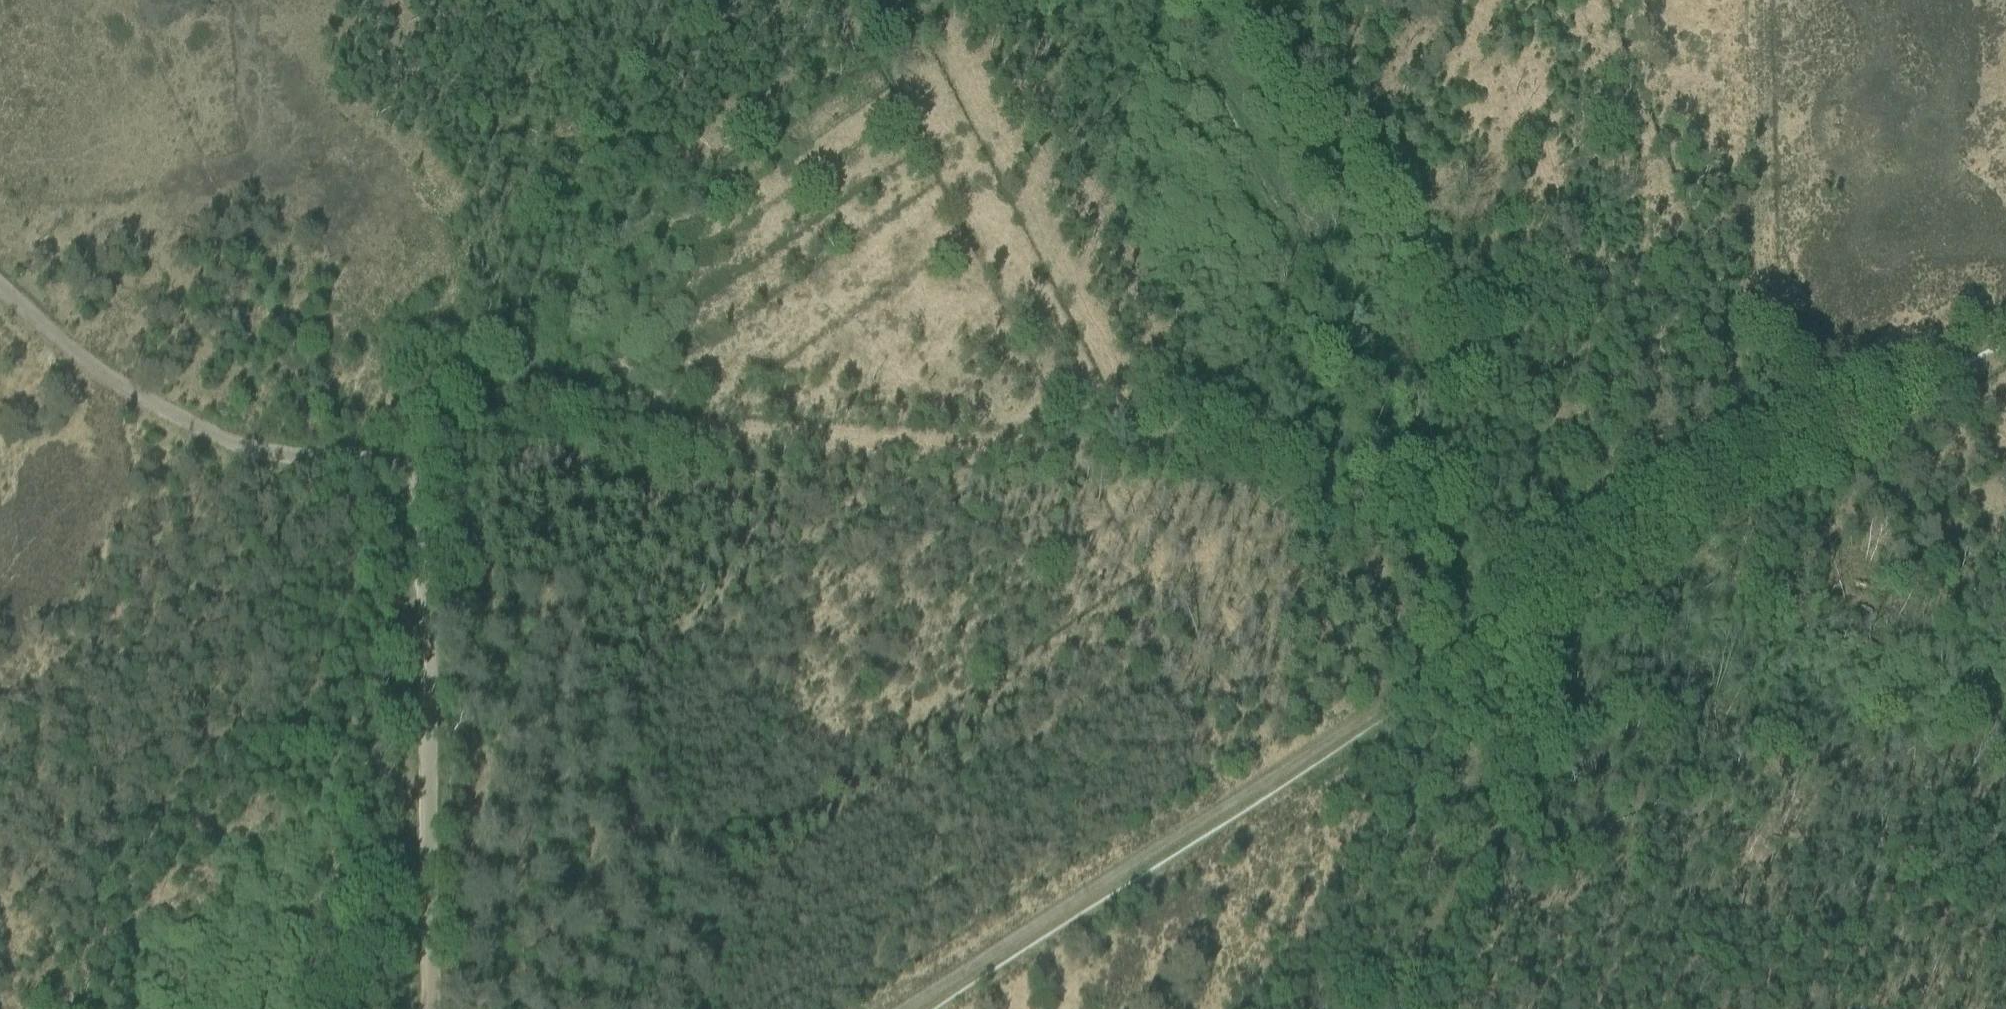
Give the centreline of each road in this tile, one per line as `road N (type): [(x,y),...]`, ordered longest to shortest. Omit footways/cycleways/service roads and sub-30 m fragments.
road 1 (track): [(886,1008),(1803,443),(2005,338)]
road 2 (track): [(0,294),(73,363),(228,445),(421,466),(427,1008)]

